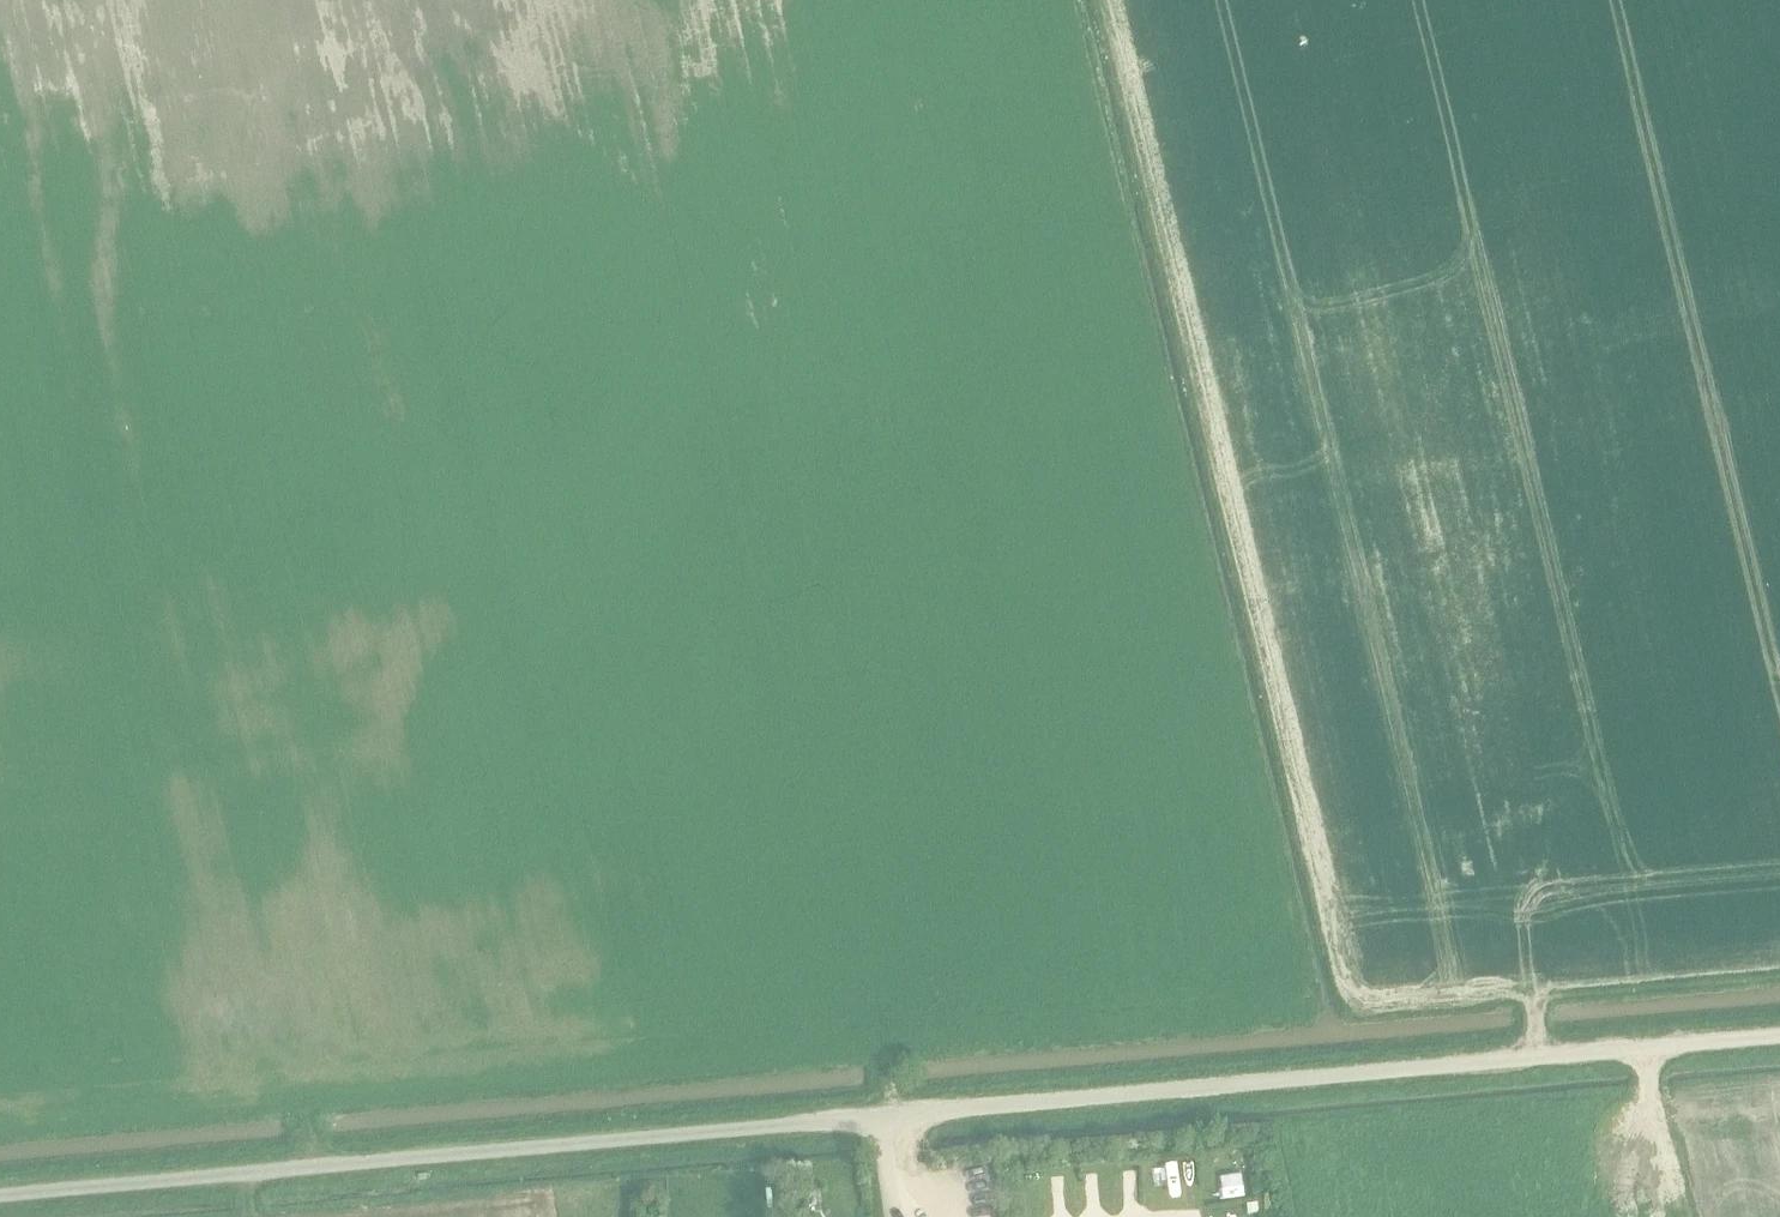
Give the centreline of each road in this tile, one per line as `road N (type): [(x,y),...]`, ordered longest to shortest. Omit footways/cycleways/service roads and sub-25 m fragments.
road 1 (unclassified): [(0,1196),(1779,1037)]

